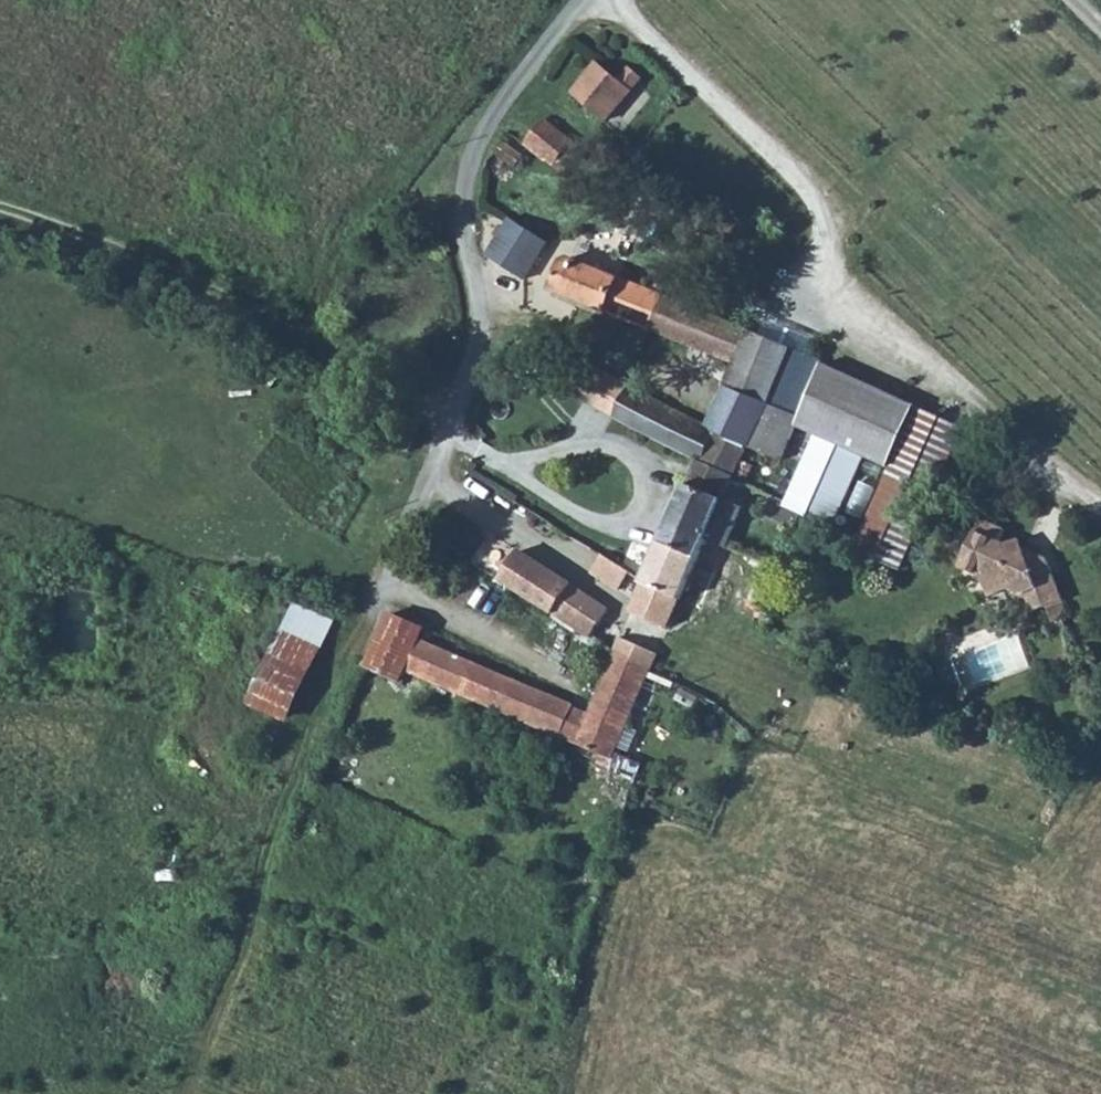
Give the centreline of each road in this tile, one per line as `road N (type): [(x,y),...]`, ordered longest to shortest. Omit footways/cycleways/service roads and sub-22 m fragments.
road 1 (unclassified): [(584,0),(475,149),(464,221),(483,307),(475,360),(382,620)]
road 2 (track): [(0,207),(160,262),(454,411)]

